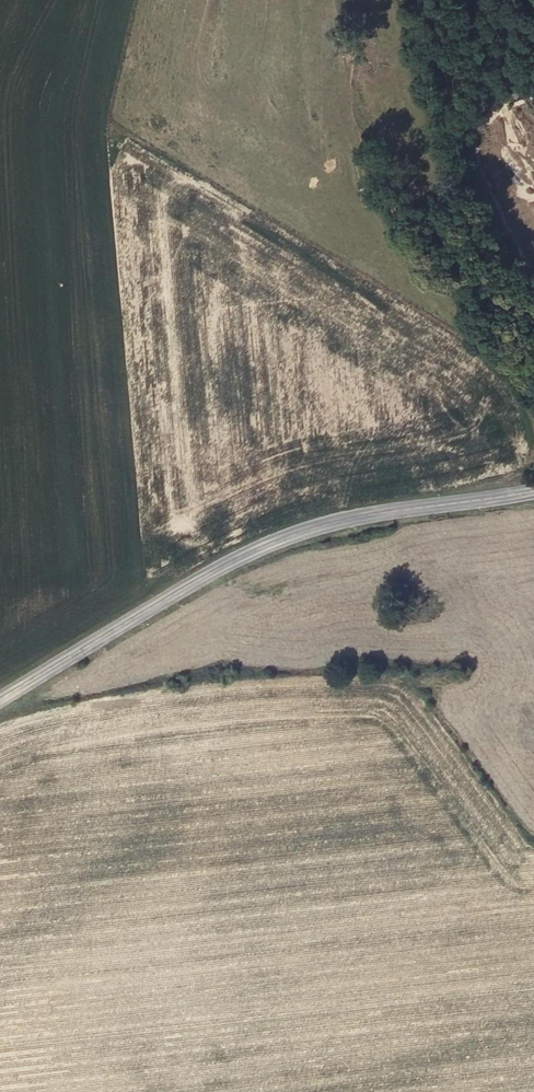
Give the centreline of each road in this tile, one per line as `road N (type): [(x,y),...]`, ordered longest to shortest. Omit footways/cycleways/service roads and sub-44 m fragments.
road 1 (tertiary): [(0,694),(126,617),(324,518),(533,491)]

